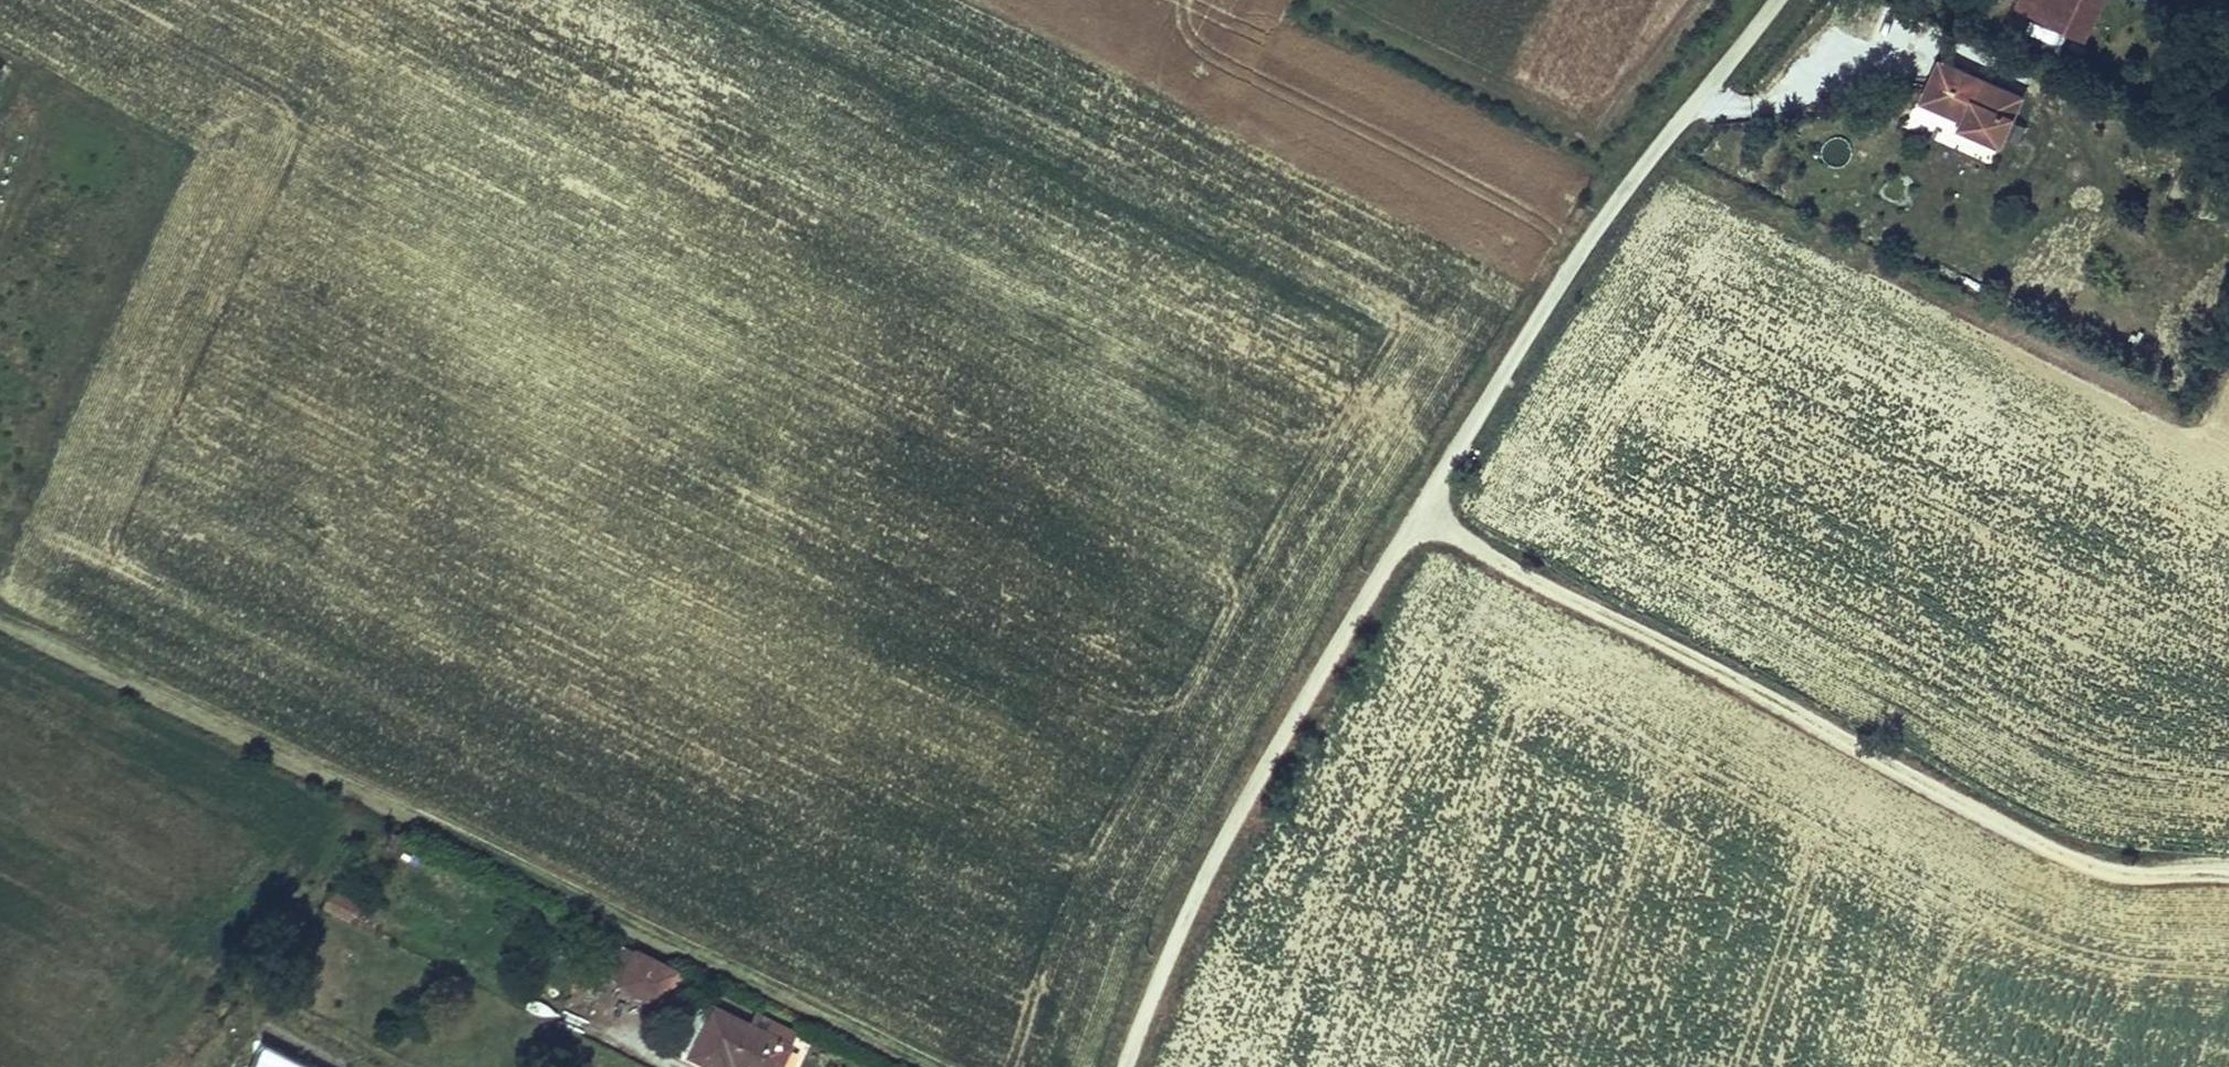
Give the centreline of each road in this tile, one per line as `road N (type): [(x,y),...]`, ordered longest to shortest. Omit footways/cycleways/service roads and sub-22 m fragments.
road 1 (unclassified): [(1778,0),(1601,209),(1191,910),(1128,1066)]
road 2 (track): [(2228,862),(2121,875),(2074,864),(1418,518)]

